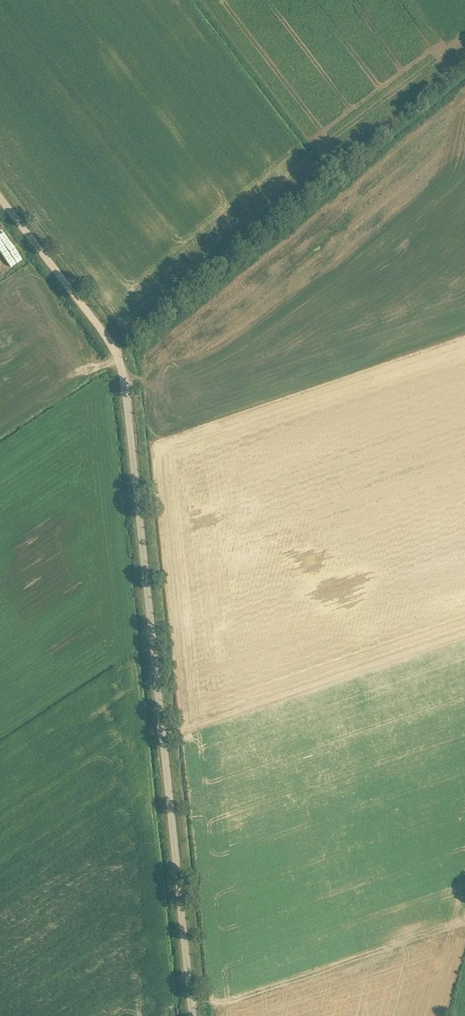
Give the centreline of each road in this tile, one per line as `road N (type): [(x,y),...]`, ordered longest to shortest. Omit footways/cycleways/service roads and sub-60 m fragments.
road 1 (unclassified): [(197,1015),(129,390),(108,332),(0,192)]

